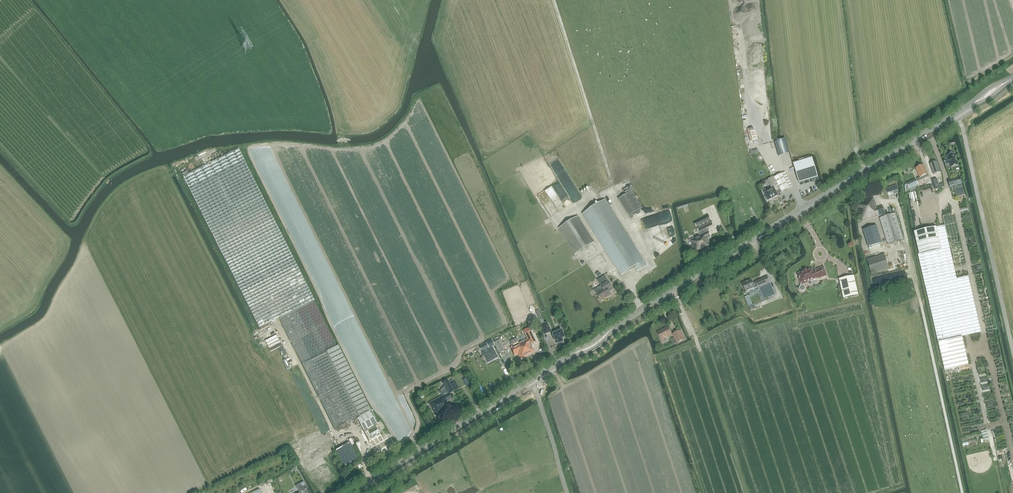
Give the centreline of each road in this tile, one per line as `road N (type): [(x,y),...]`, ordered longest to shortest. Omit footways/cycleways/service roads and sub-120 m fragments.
road 1 (tertiary): [(353,492),(1012,78)]
road 2 (track): [(1012,347),(955,115)]
road 3 (track): [(840,0),(856,153),(866,170)]

